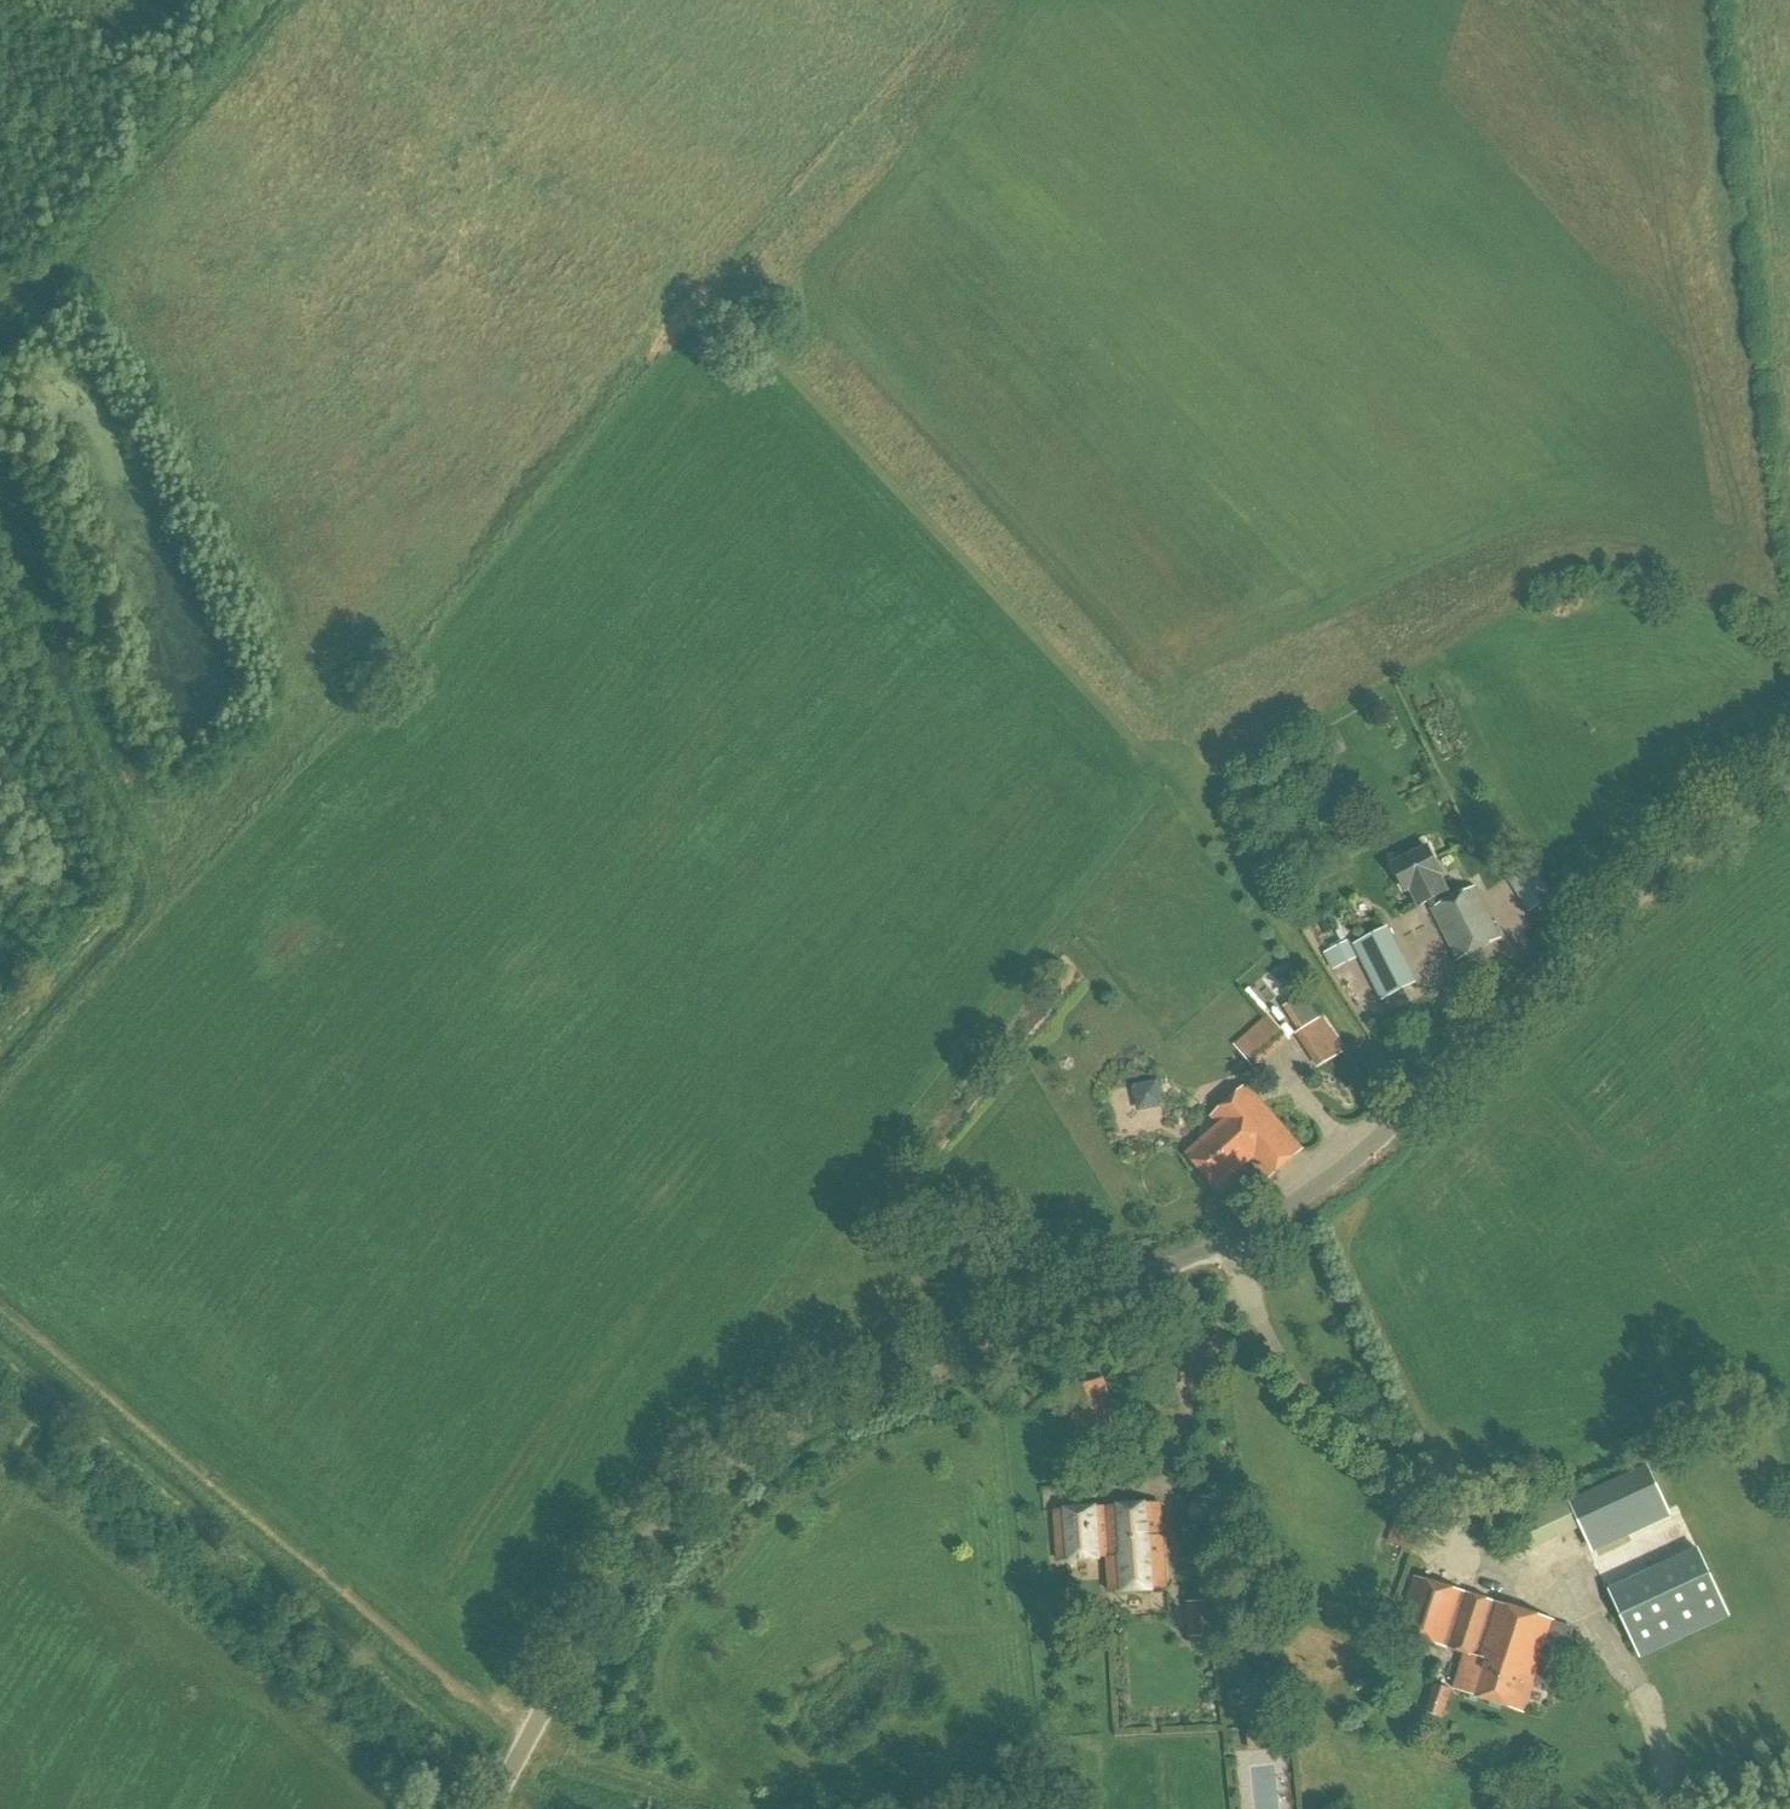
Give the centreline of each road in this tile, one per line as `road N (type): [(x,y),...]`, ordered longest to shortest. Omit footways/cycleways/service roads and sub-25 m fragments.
road 1 (unclassified): [(489,1808),(598,1605),(694,1488),(800,1414),(1200,1254),(1285,1209),(1401,1119),(1683,847),(1789,782)]

